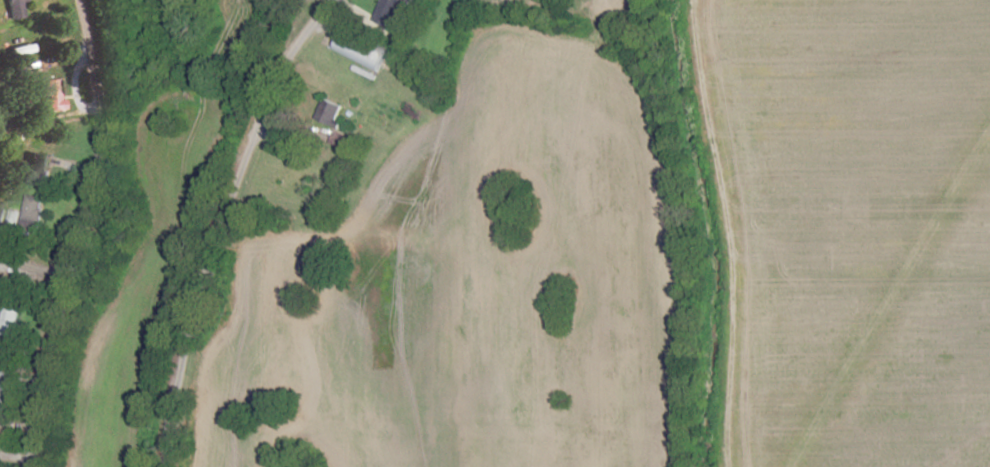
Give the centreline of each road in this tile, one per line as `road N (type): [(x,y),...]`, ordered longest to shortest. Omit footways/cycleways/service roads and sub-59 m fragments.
road 1 (residential): [(169,466),(204,289),(280,80),(350,0)]
road 2 (residential): [(37,466),(59,313),(105,160),(77,0)]

